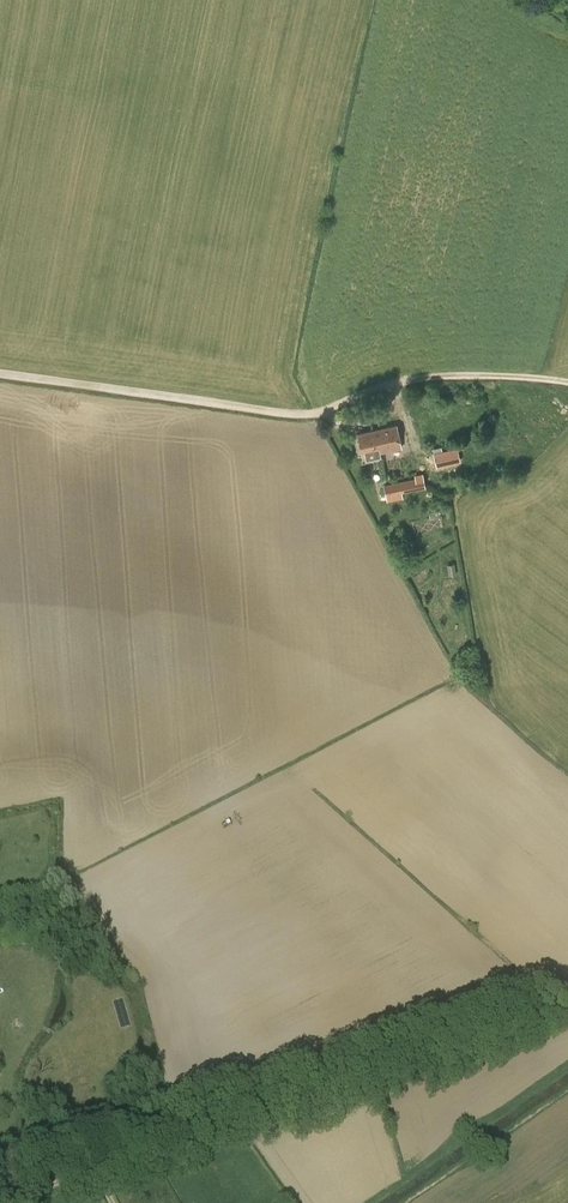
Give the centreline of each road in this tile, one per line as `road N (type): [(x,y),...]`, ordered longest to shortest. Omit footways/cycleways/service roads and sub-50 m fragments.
road 1 (track): [(0,376),(300,414),(424,370),(567,381)]

